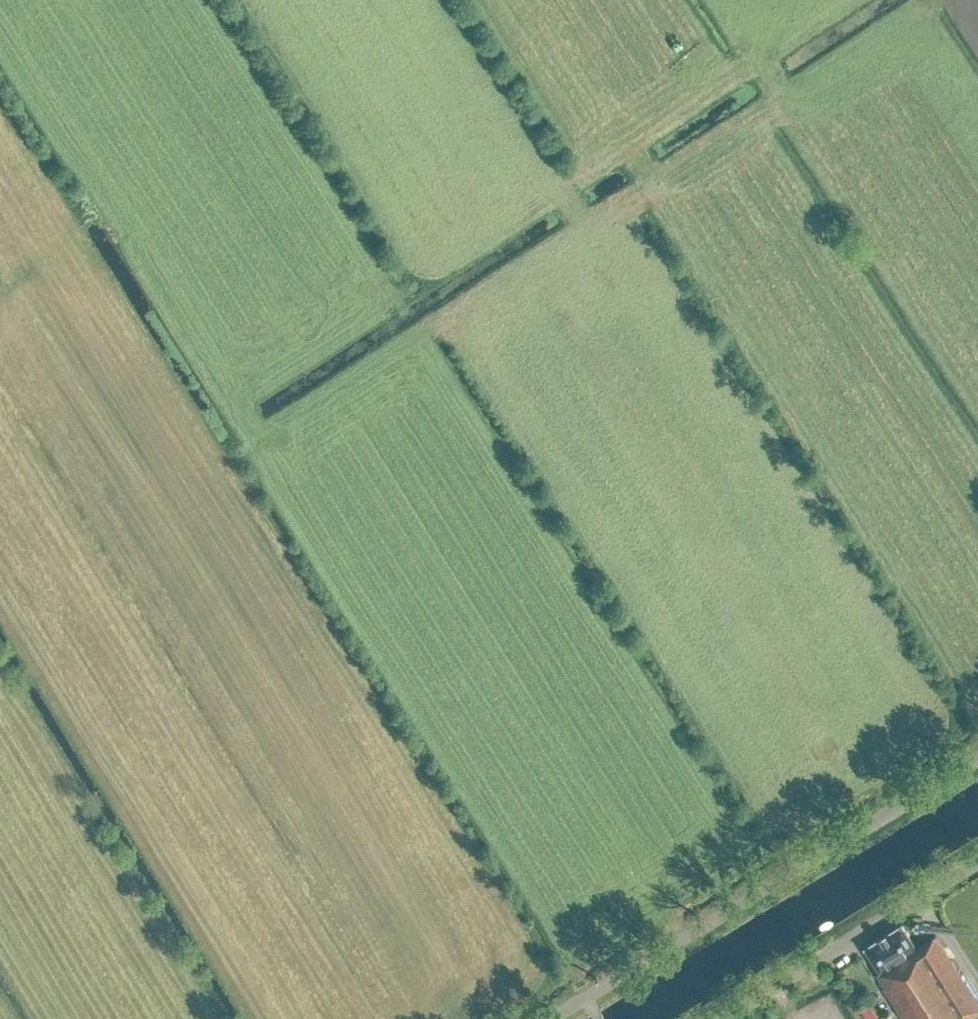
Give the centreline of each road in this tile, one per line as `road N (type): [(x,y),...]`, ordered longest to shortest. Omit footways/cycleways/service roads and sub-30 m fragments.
road 1 (unclassified): [(545,1018),(977,754)]
road 2 (unclassified): [(720,1018),(977,860)]

